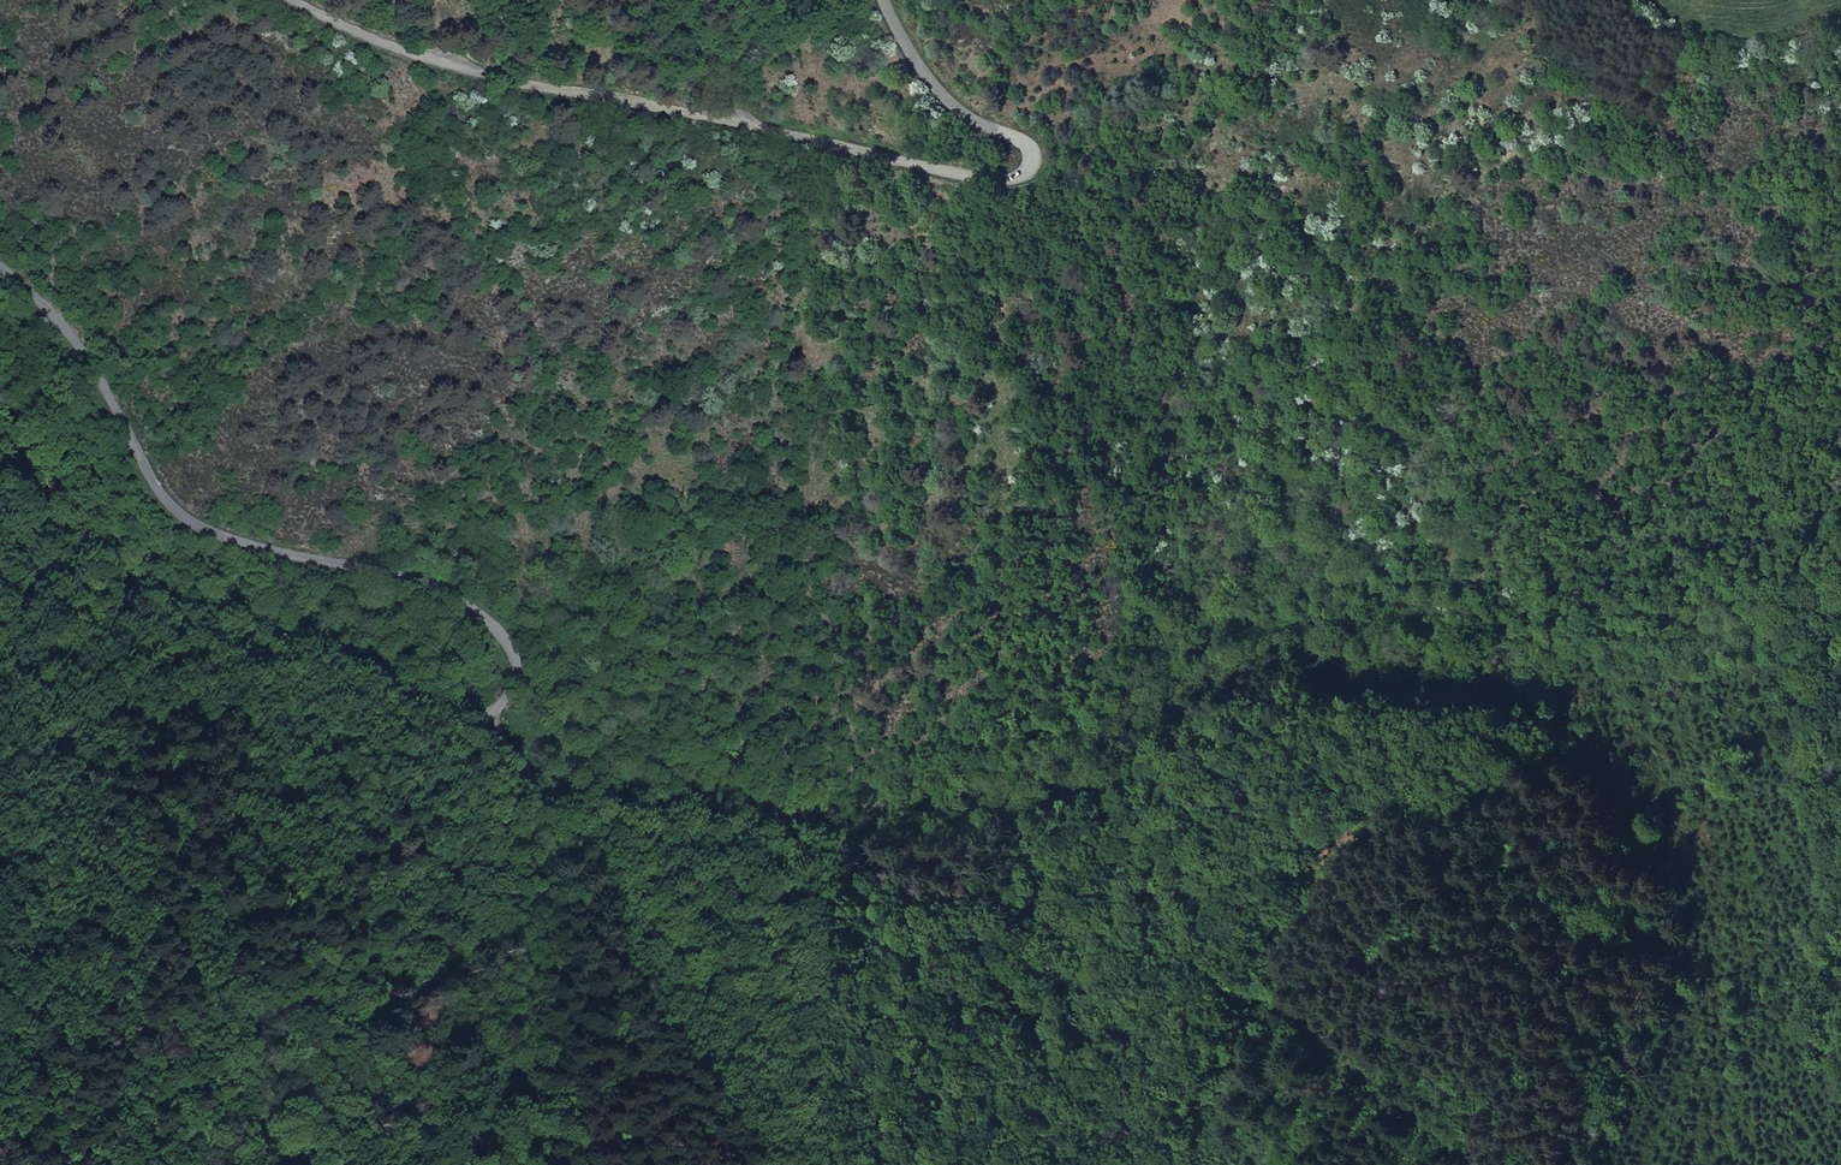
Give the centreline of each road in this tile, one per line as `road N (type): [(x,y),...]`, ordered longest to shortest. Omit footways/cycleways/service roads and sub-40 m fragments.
road 1 (unclassified): [(0,459),(73,541),(129,585),(298,637),(465,718),(501,708),(518,668),(498,628),(452,598),(227,539),(173,510),(50,312),(0,273)]
road 2 (unclassified): [(289,0),(452,66),(973,177),(1019,178),(1033,160),(1026,143),(964,117),(925,75),(883,0)]

